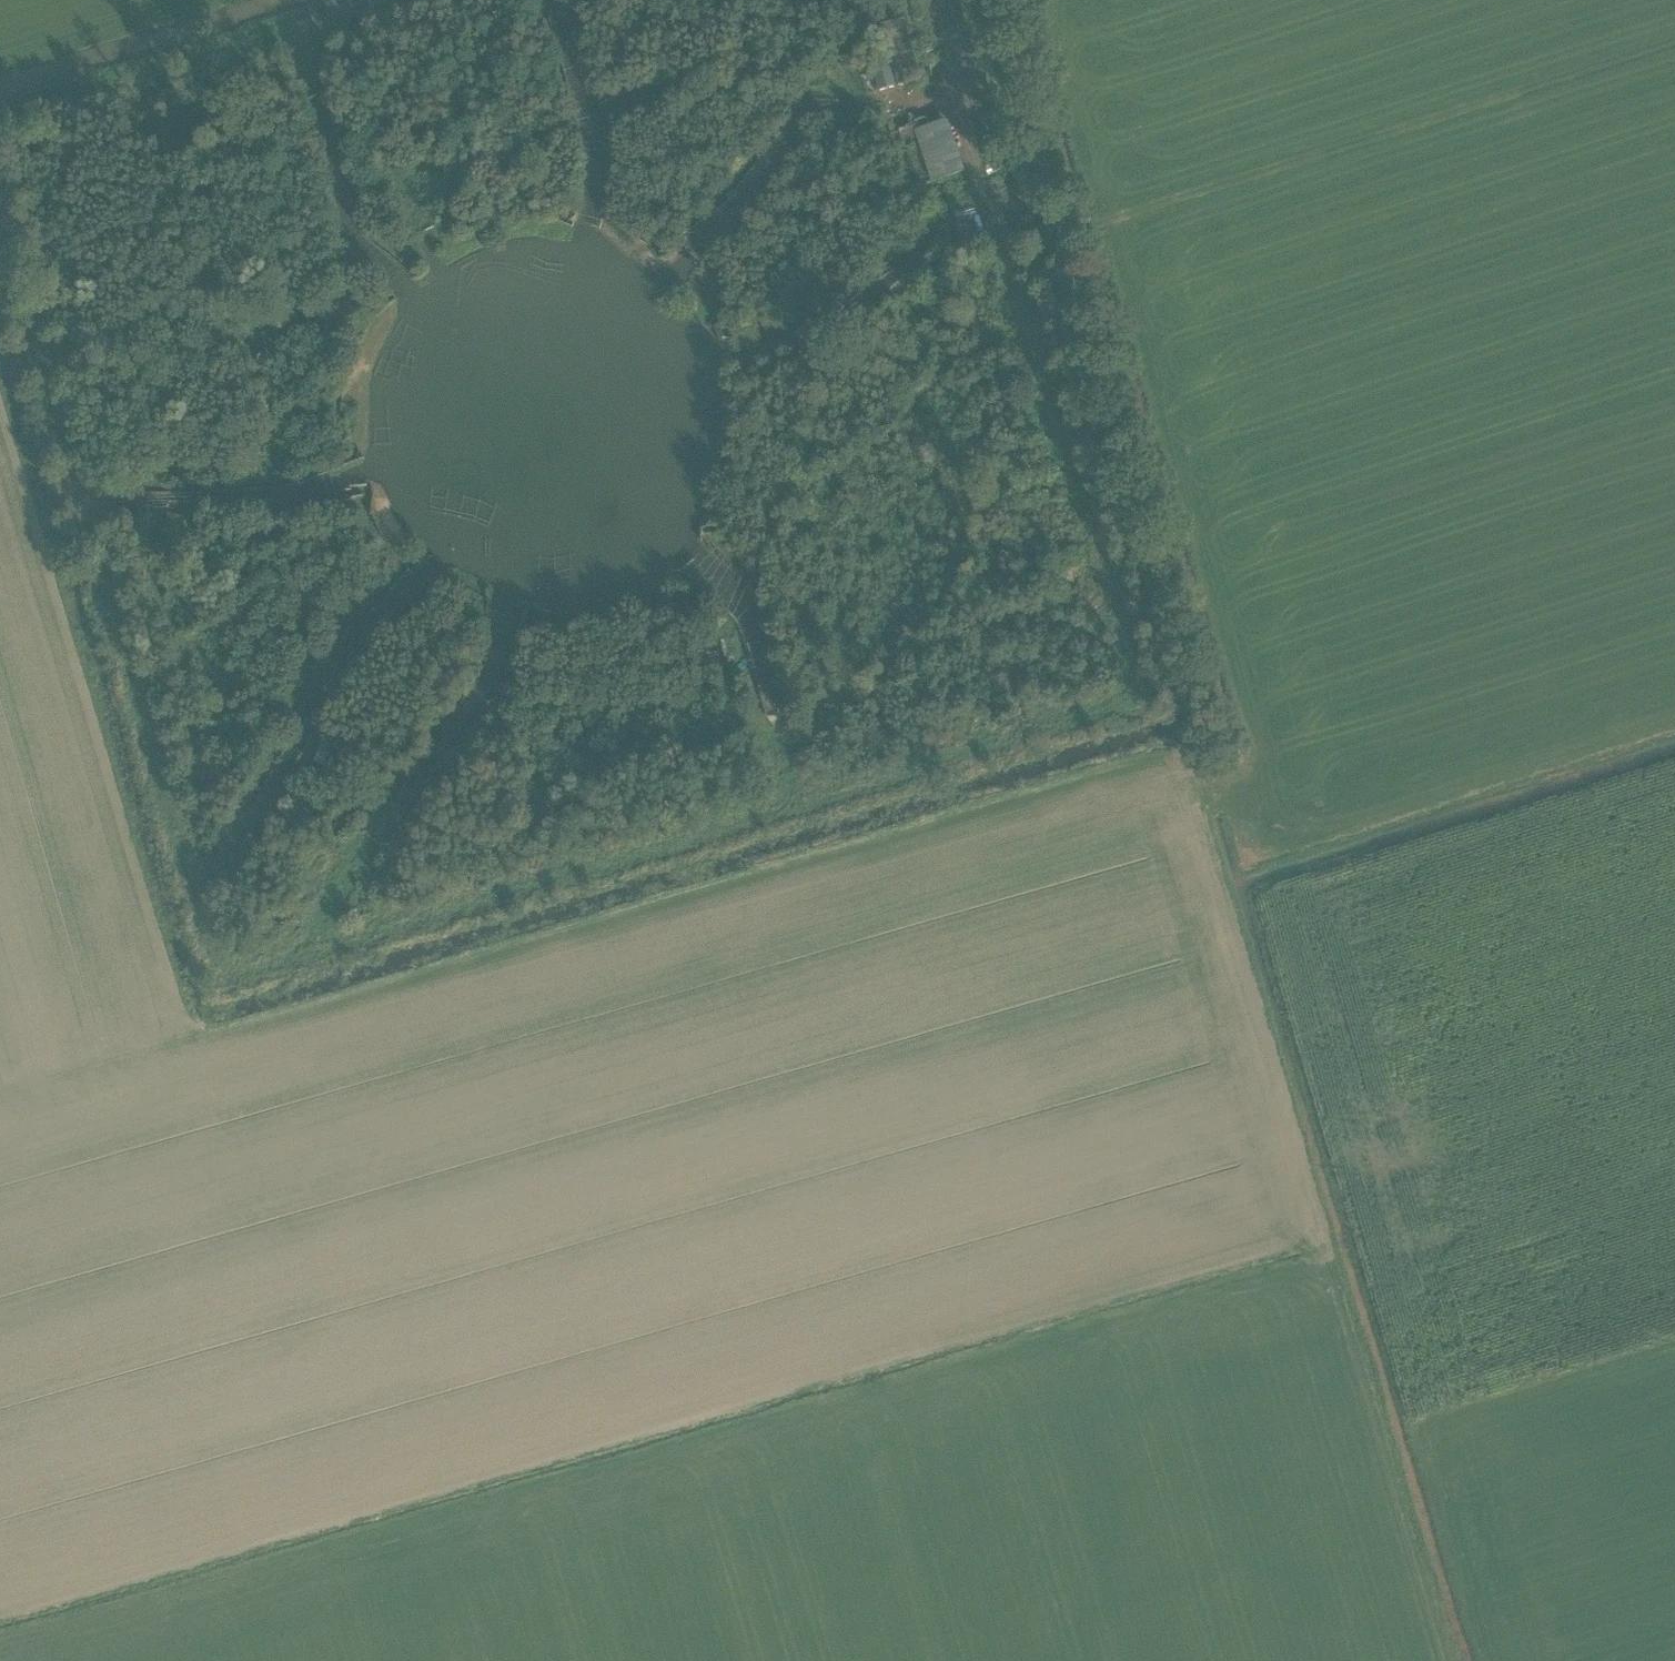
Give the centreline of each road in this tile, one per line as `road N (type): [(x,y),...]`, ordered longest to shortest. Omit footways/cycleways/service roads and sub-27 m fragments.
road 1 (track): [(0,238),(215,970),(247,976),(743,828),(839,791),(1078,725),(1125,709),(1133,698),(1089,521),(1016,302),(1014,247),(986,207),(927,0)]
road 2 (track): [(1674,39),(1014,247)]
road 3 (track): [(388,0),(0,116)]

